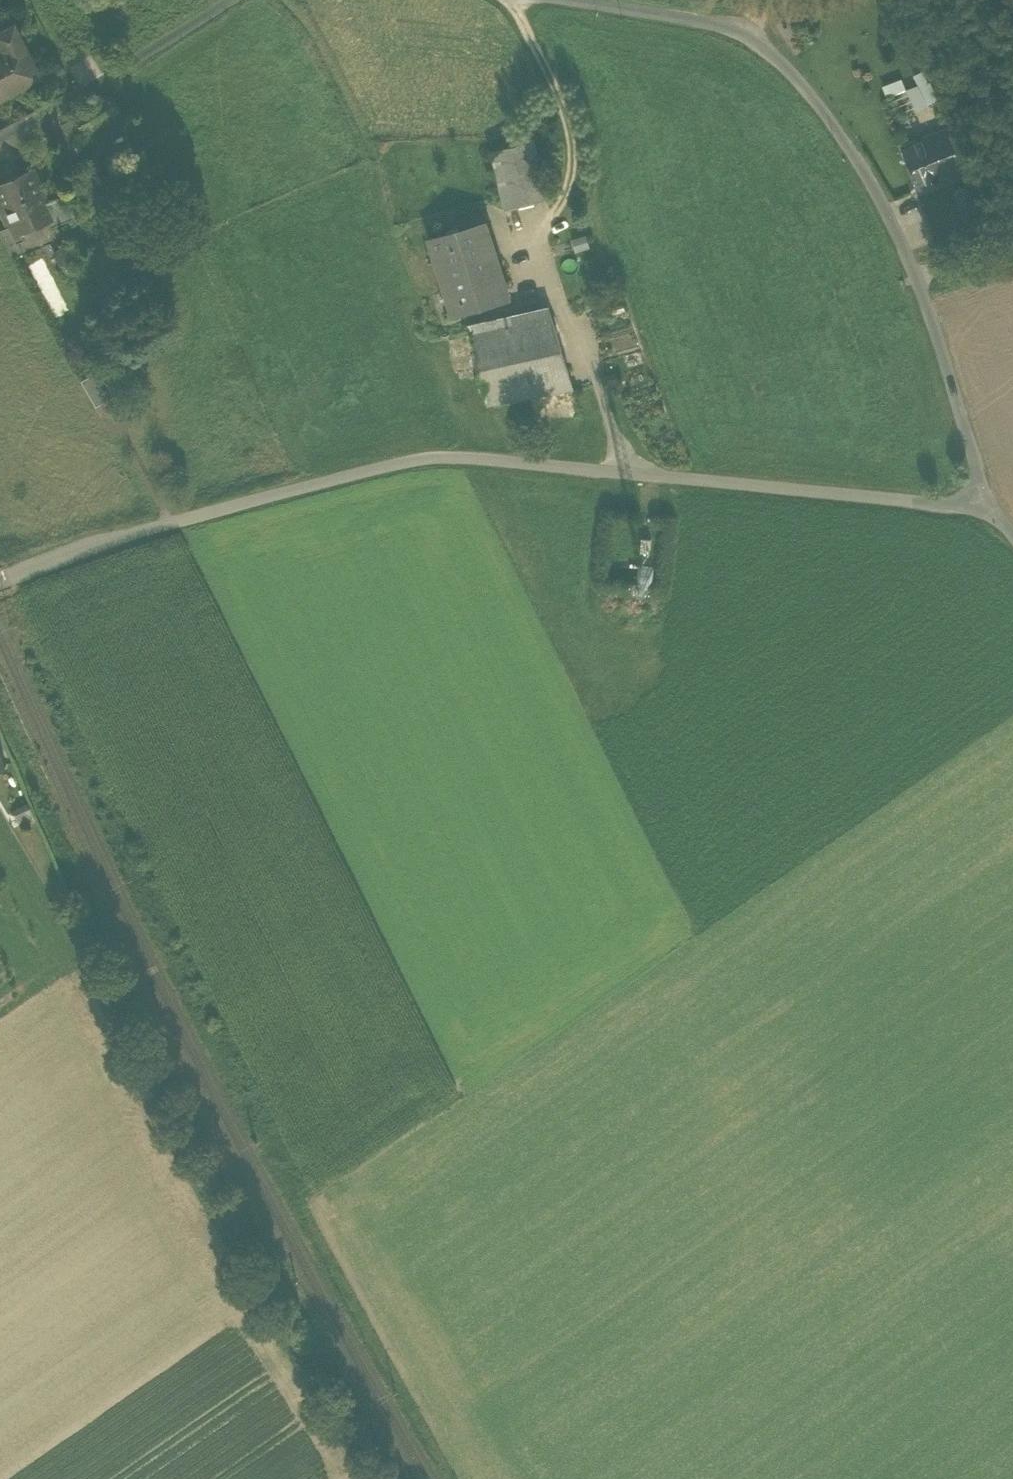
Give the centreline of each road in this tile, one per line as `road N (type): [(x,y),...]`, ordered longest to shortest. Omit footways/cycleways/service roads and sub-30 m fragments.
road 1 (unclassified): [(0,579),(165,518),(437,452),(983,505)]
road 2 (unclassified): [(570,0),(732,29),(799,81),(860,160),(916,275),(983,505)]
road 3 (unclassified): [(230,0),(0,144)]

